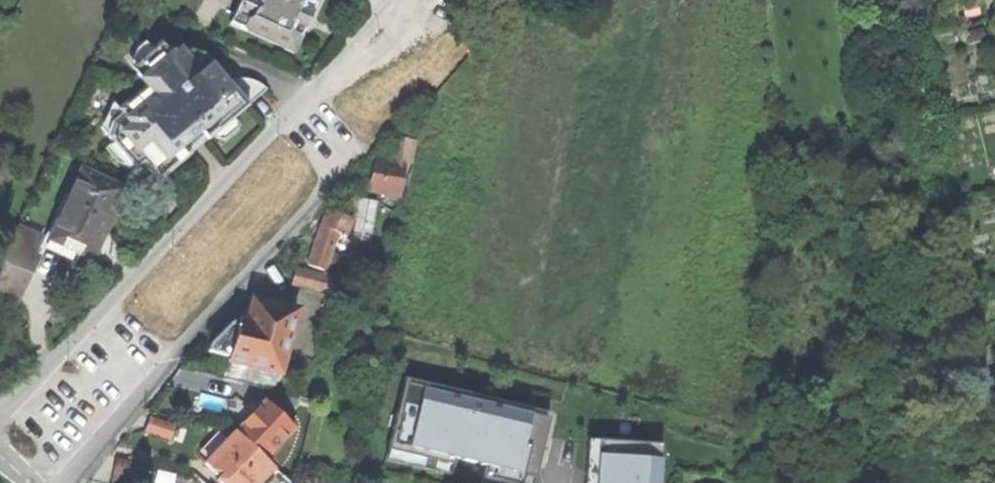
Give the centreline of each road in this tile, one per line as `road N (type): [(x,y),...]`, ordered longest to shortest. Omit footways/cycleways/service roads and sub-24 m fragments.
road 1 (residential): [(0,411),(60,359),(398,0)]
road 2 (residential): [(68,482),(353,166)]
road 3 (track): [(509,0),(353,166)]

